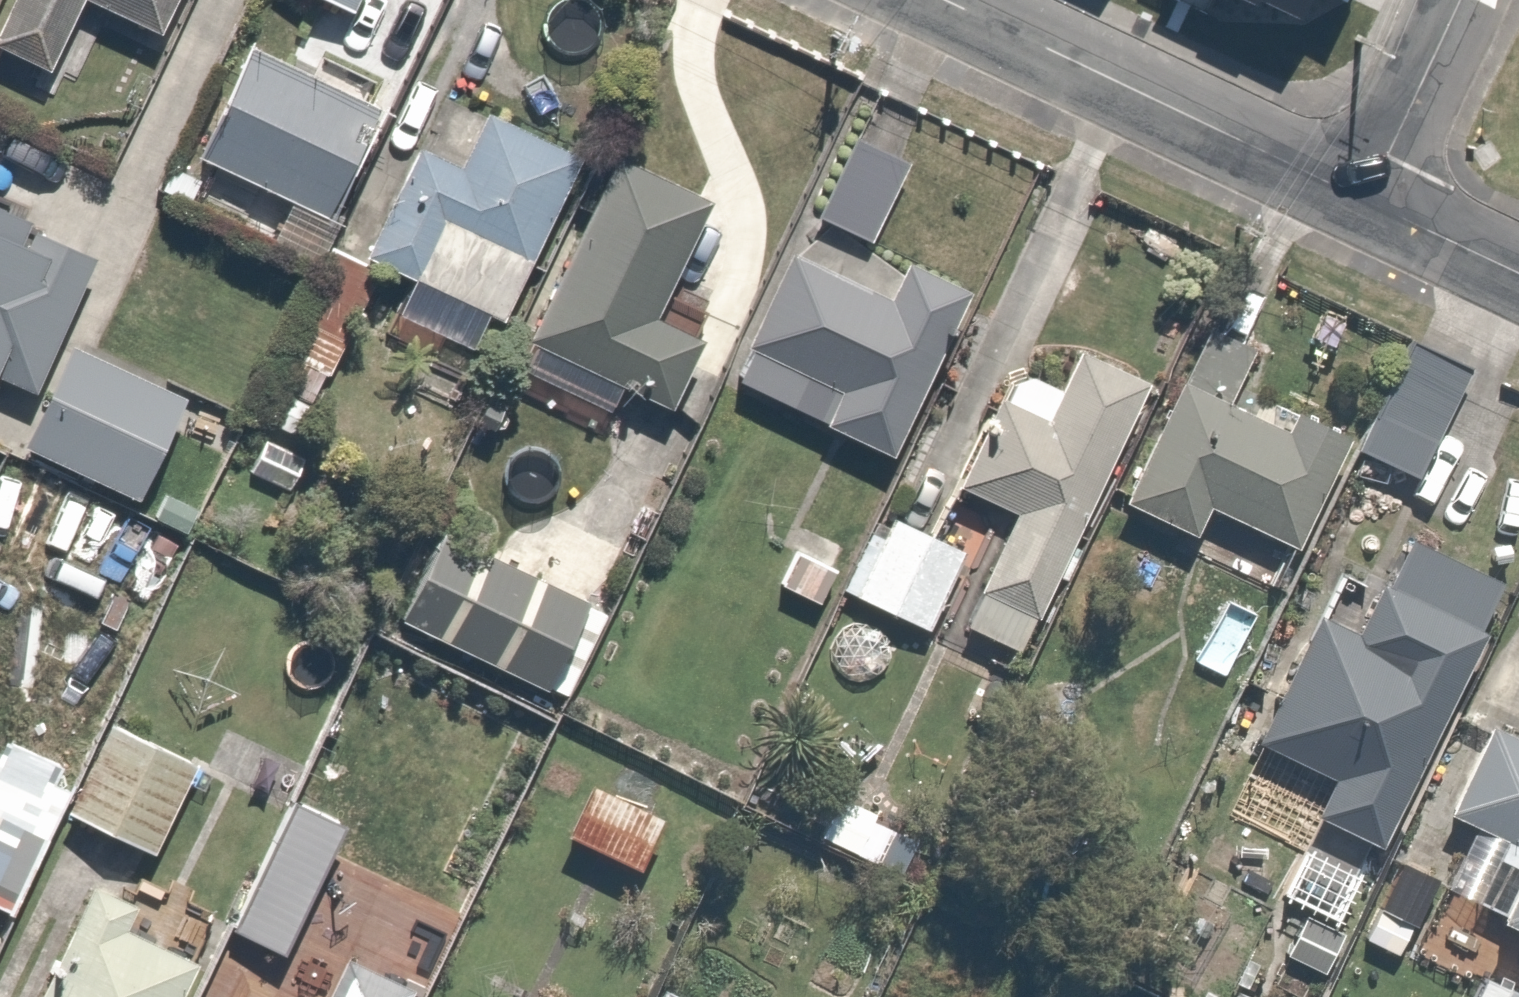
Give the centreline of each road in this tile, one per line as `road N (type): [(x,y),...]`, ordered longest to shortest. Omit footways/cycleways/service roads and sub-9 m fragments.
road 1 (residential): [(950,0),(1369,198)]
road 2 (residential): [(1369,198),(1463,0)]
road 3 (residential): [(1369,198),(1518,270)]

